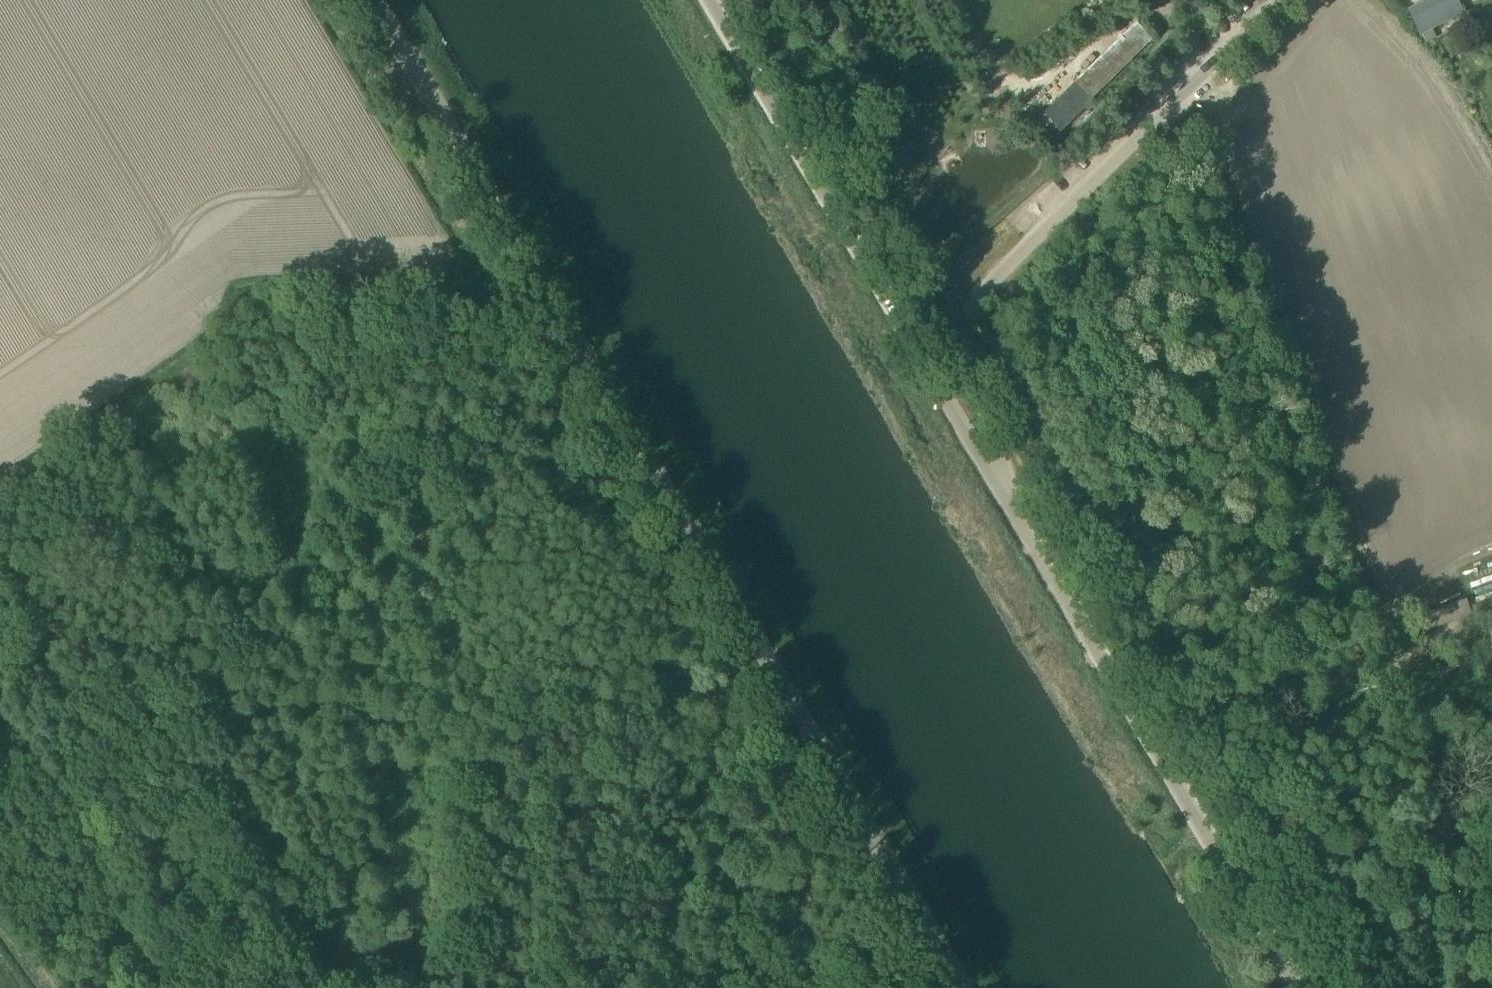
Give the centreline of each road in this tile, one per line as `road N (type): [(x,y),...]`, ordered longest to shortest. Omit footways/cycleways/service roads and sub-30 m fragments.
road 1 (unclassified): [(975,987),(393,0)]
road 2 (unclassified): [(1004,492),(967,366),(971,307),(1276,0)]
road 3 (unclassified): [(1299,987),(1004,492)]
road 4 (unclassified): [(1004,492),(708,0)]

